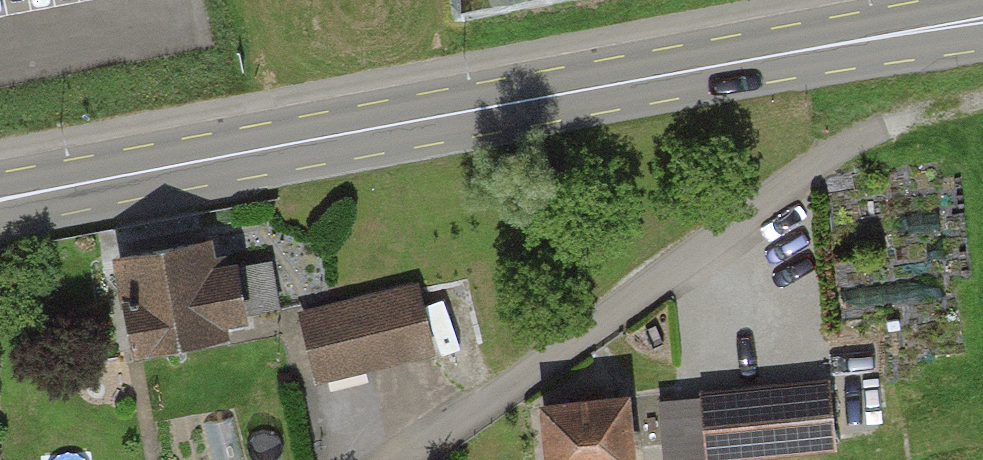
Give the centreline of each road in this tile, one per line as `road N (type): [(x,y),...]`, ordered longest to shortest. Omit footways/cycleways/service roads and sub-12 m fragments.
road 1 (primary): [(0,209),(982,27)]
road 2 (unclassified): [(407,459),(826,158),(883,128)]

